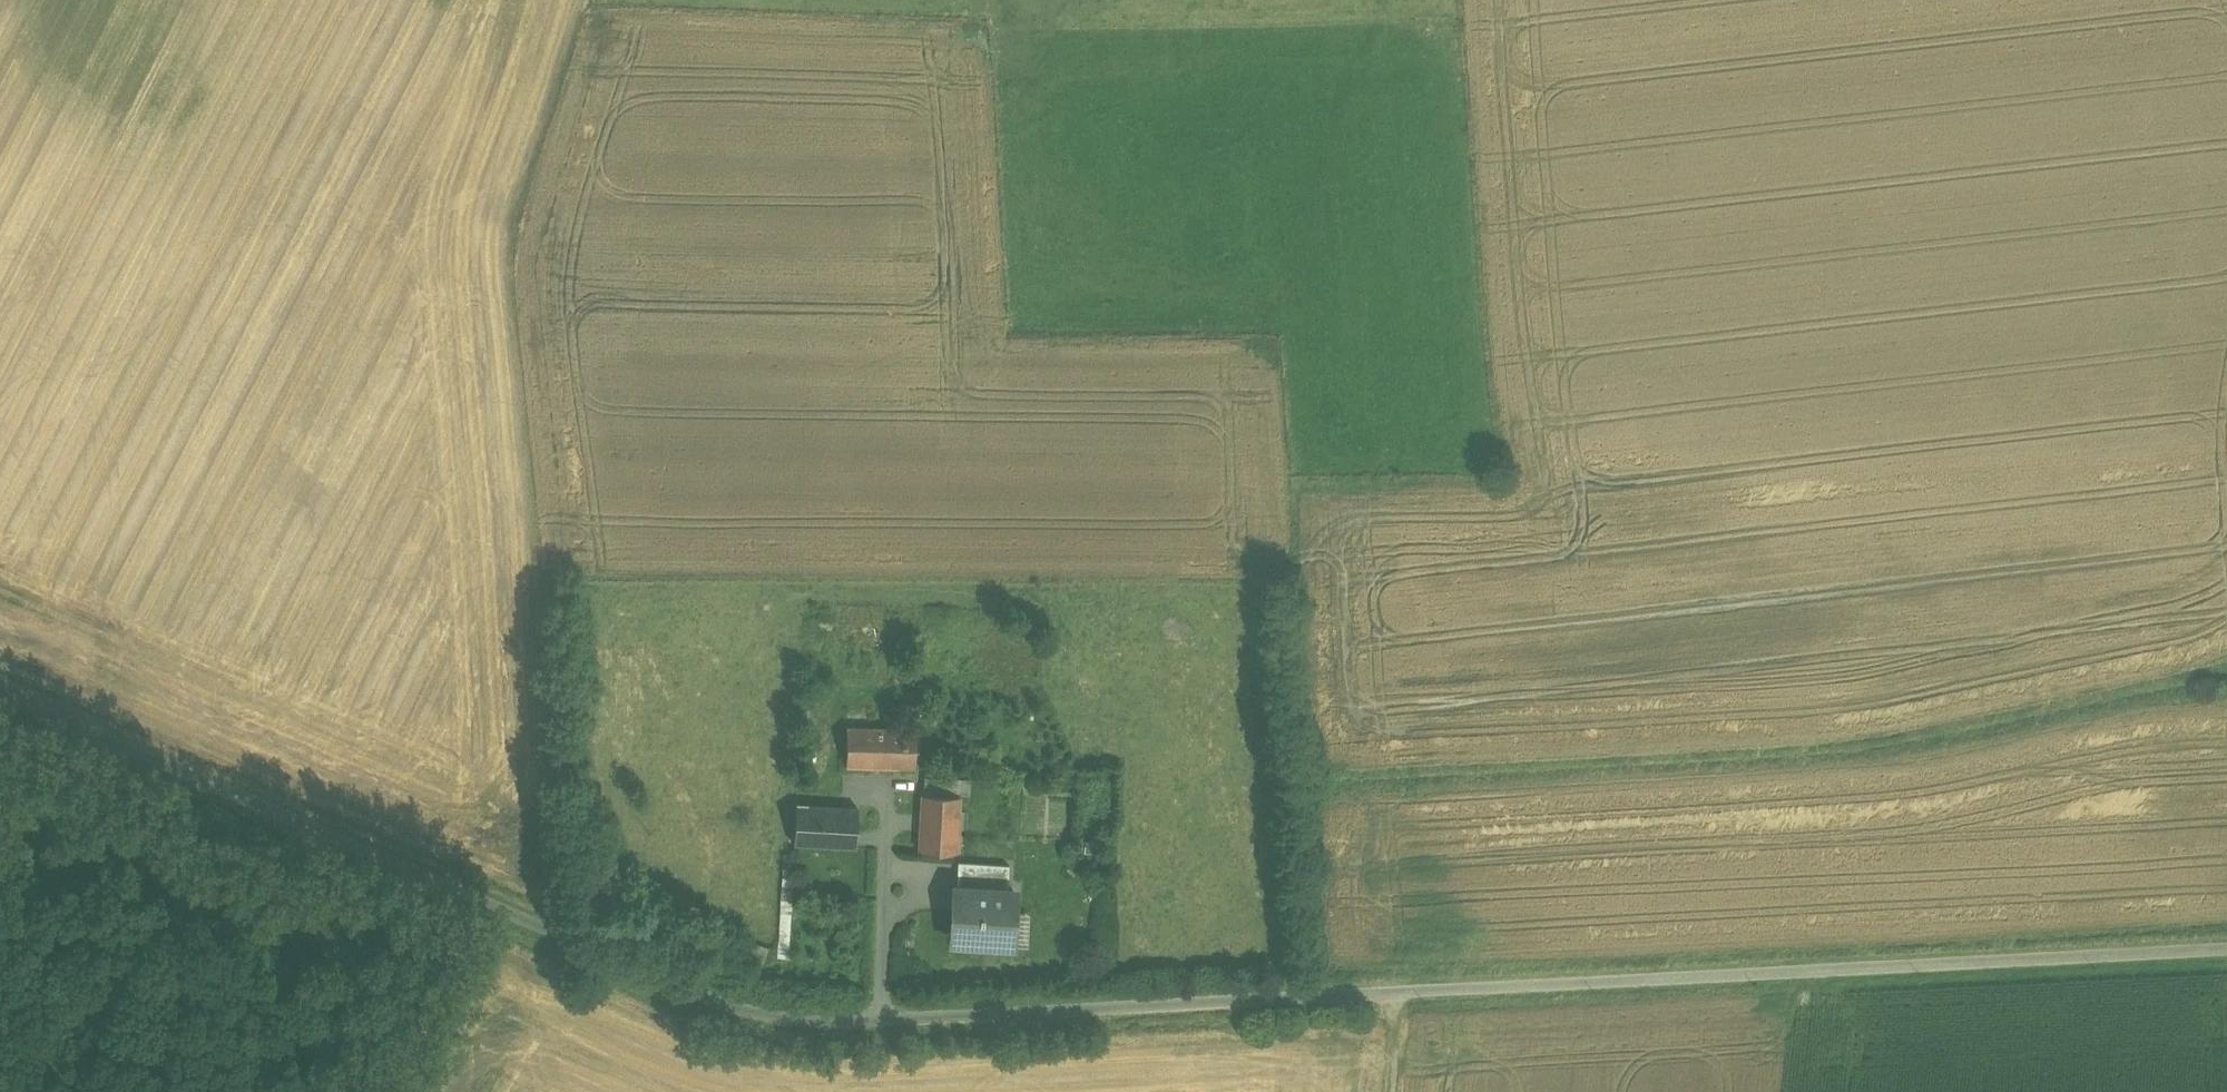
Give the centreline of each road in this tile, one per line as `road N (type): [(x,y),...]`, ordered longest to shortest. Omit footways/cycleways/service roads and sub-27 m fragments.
road 1 (unclassified): [(0,693),(712,1000),(779,1017),(848,1020),(2226,951)]

